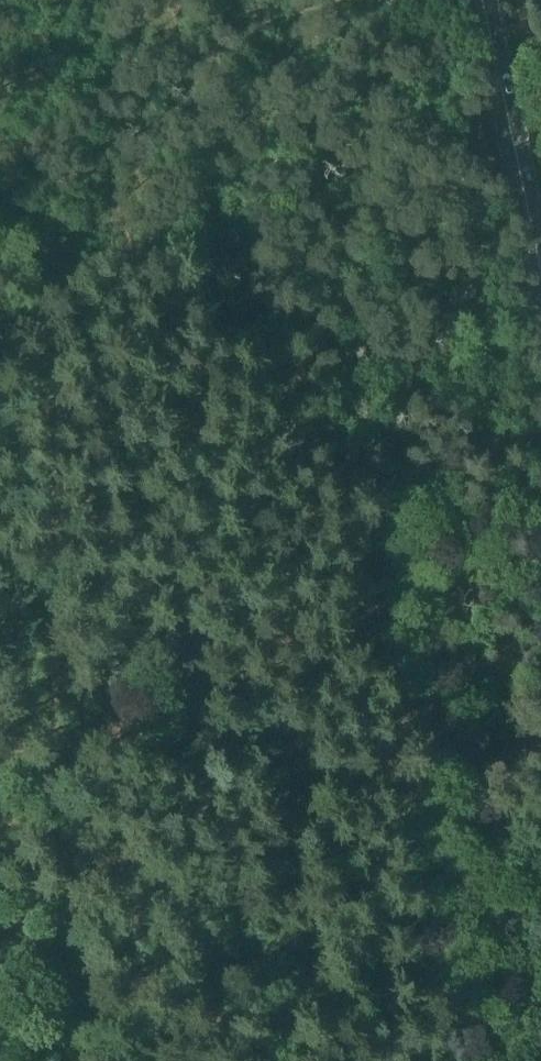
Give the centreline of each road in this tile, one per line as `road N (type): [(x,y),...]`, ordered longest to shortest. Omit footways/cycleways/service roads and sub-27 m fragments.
road 1 (primary): [(540,256),(496,0)]

